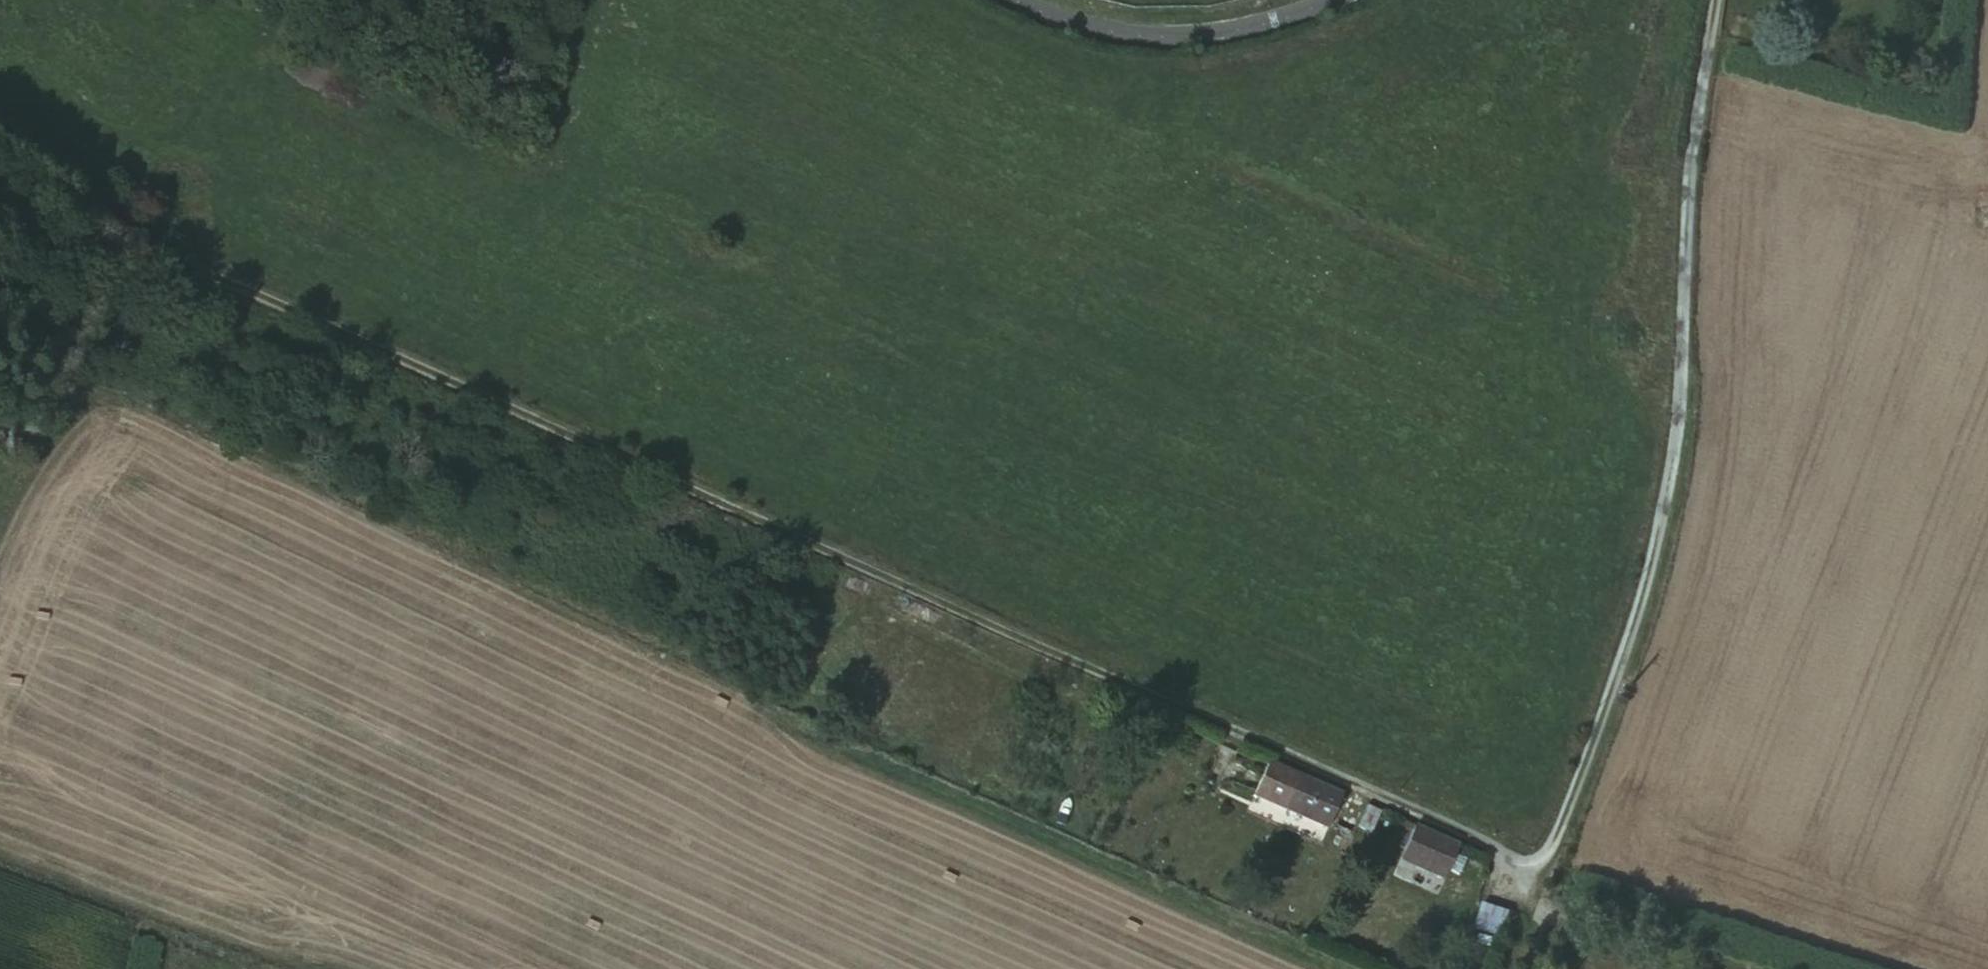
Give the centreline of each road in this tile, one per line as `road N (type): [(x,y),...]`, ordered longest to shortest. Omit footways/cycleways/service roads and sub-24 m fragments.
road 1 (residential): [(0,144),(125,228),(198,264),(1514,859),(1536,862),(1550,845),(1621,652),(1668,492),(1684,210),(1717,0)]
road 2 (unclassified): [(1316,0),(1268,18),(1183,29),(1107,24),(1023,0)]

